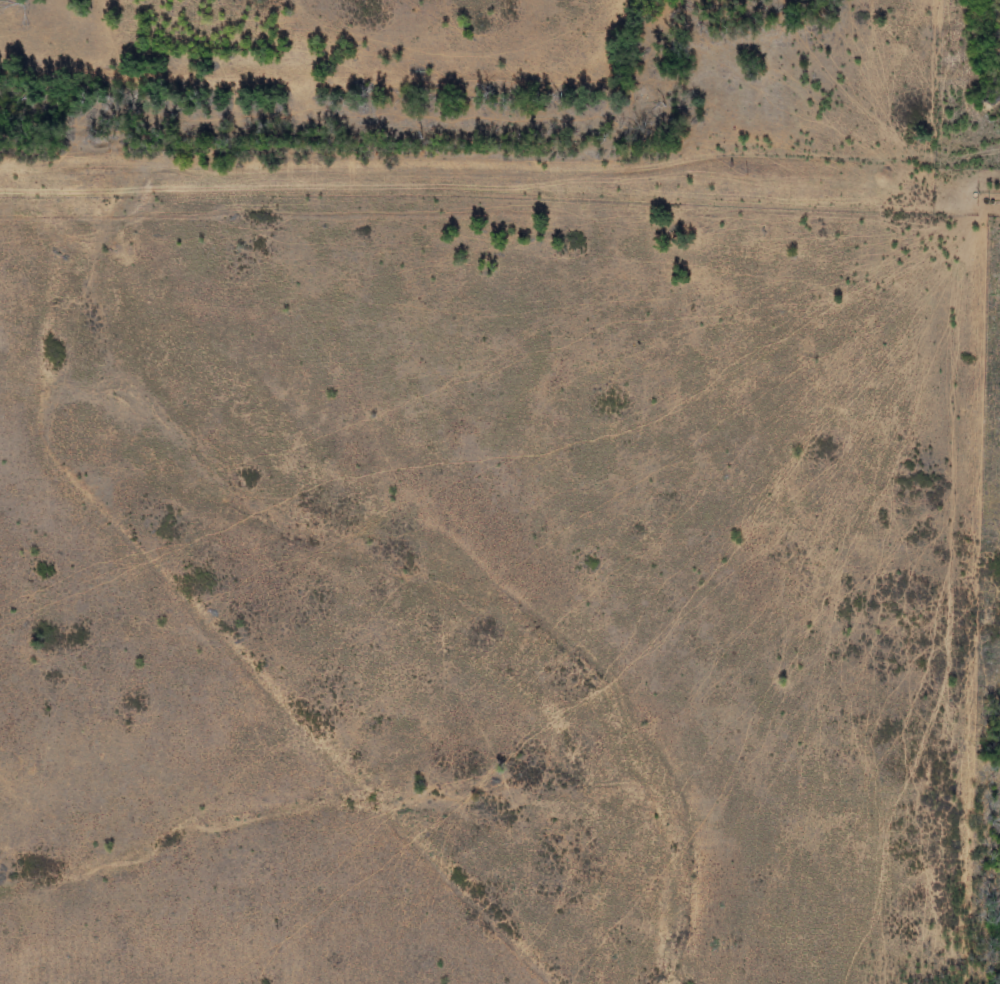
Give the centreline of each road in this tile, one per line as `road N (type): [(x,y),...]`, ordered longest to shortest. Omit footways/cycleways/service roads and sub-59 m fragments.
road 1 (track): [(0,163),(708,158),(769,132),(954,138),(999,109)]

